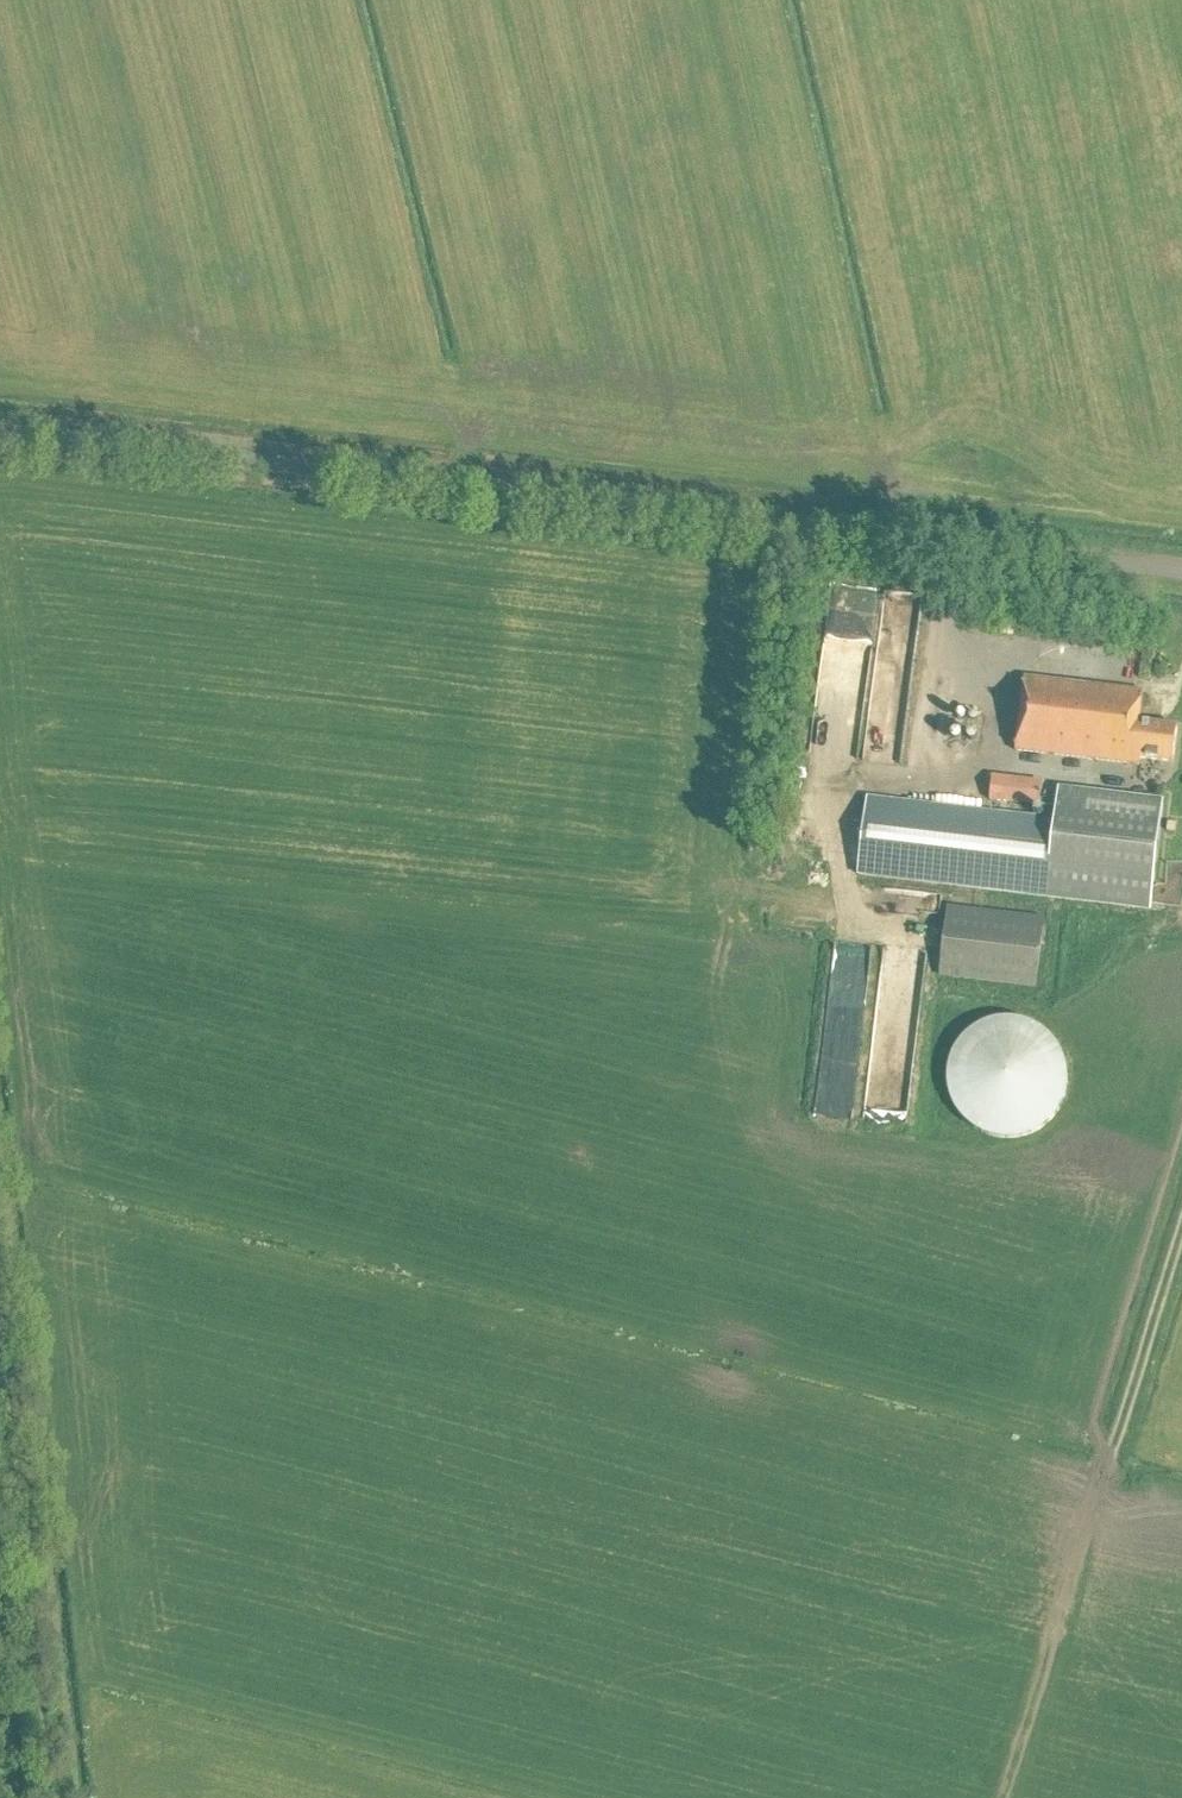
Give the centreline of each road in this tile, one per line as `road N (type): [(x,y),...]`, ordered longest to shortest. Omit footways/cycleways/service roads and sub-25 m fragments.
road 1 (unclassified): [(1181,572),(0,432)]
road 2 (track): [(1181,1226),(1005,1797)]
road 3 (track): [(56,1797),(0,1339)]

